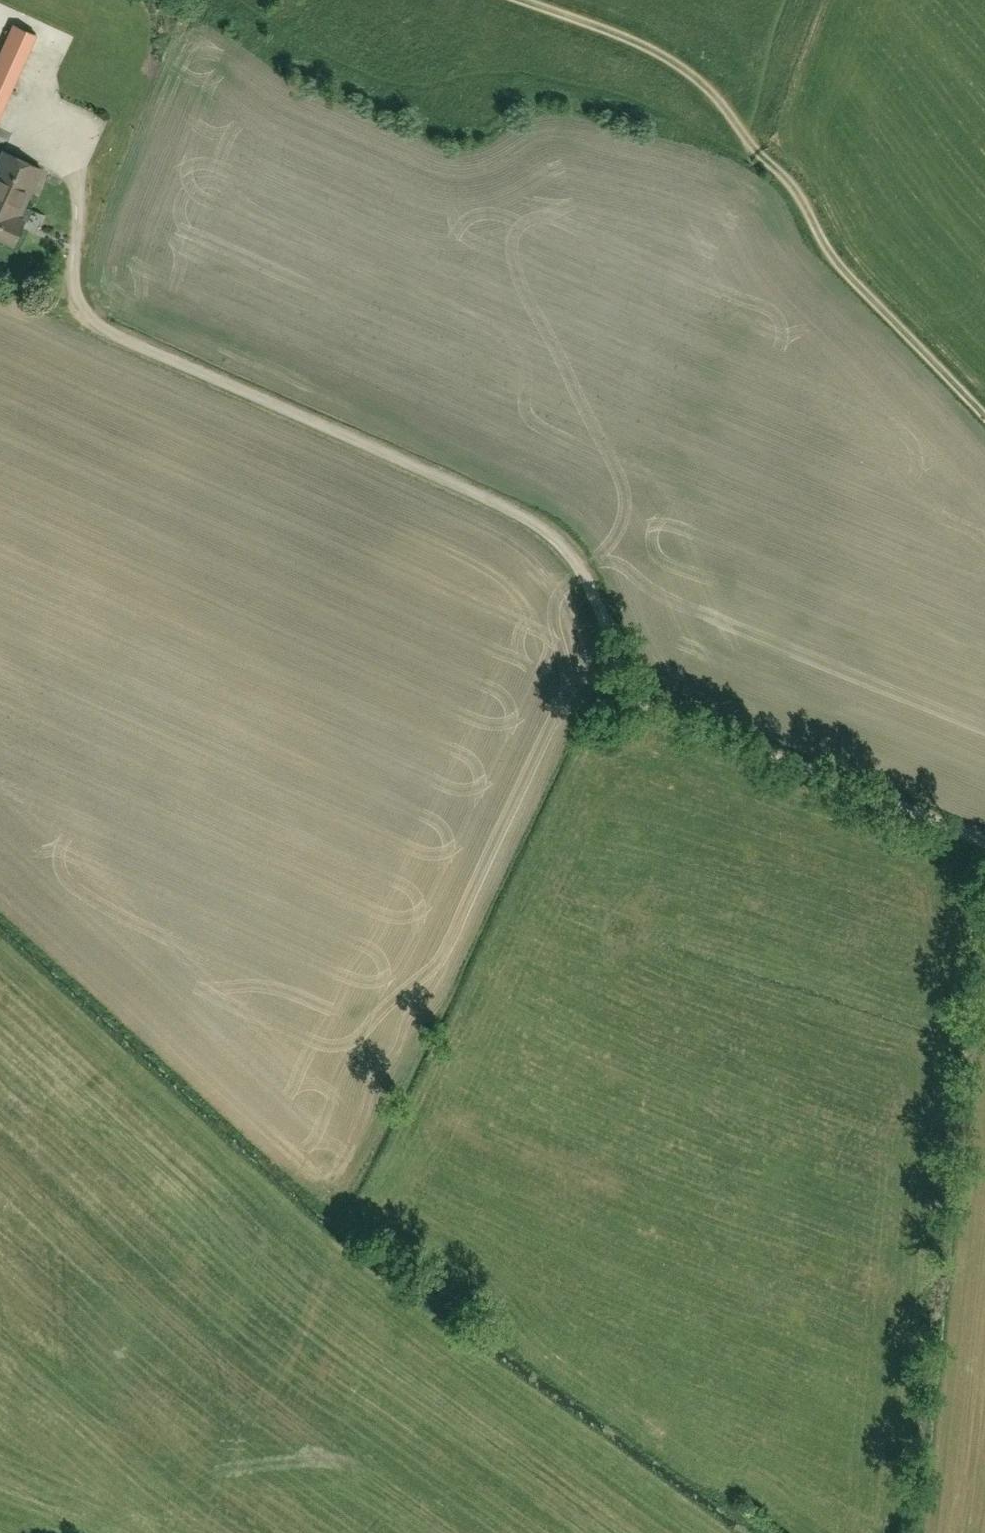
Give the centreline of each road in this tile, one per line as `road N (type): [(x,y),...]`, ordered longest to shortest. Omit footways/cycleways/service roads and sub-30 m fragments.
road 1 (unclassified): [(984,834),(649,696),(619,679),(555,537),(530,520),(73,307)]

